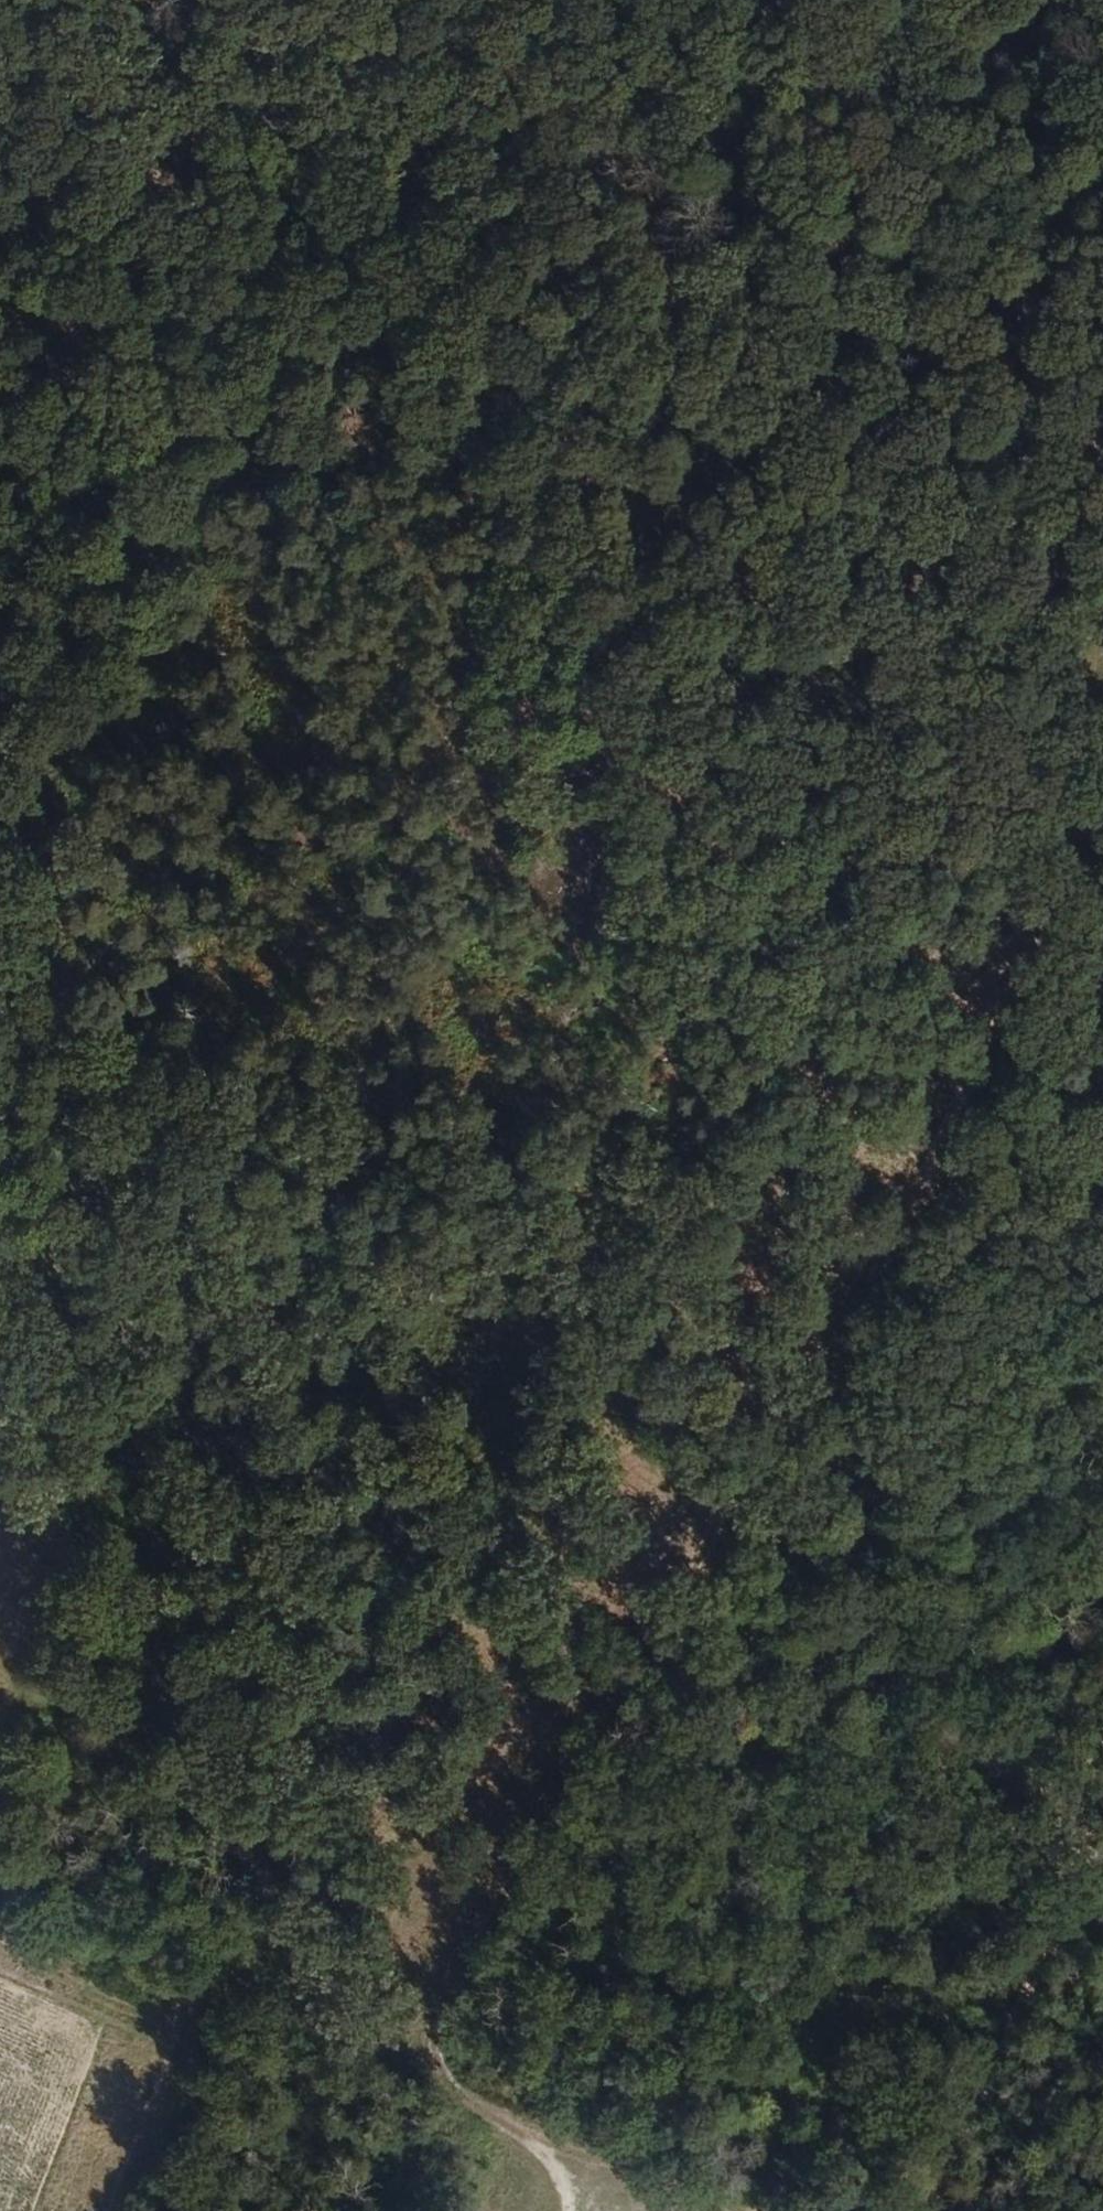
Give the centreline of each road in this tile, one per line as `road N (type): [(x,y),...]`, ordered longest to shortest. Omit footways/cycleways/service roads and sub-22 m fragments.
road 1 (track): [(562,2210),(540,2144),(386,2008),(222,1977)]

